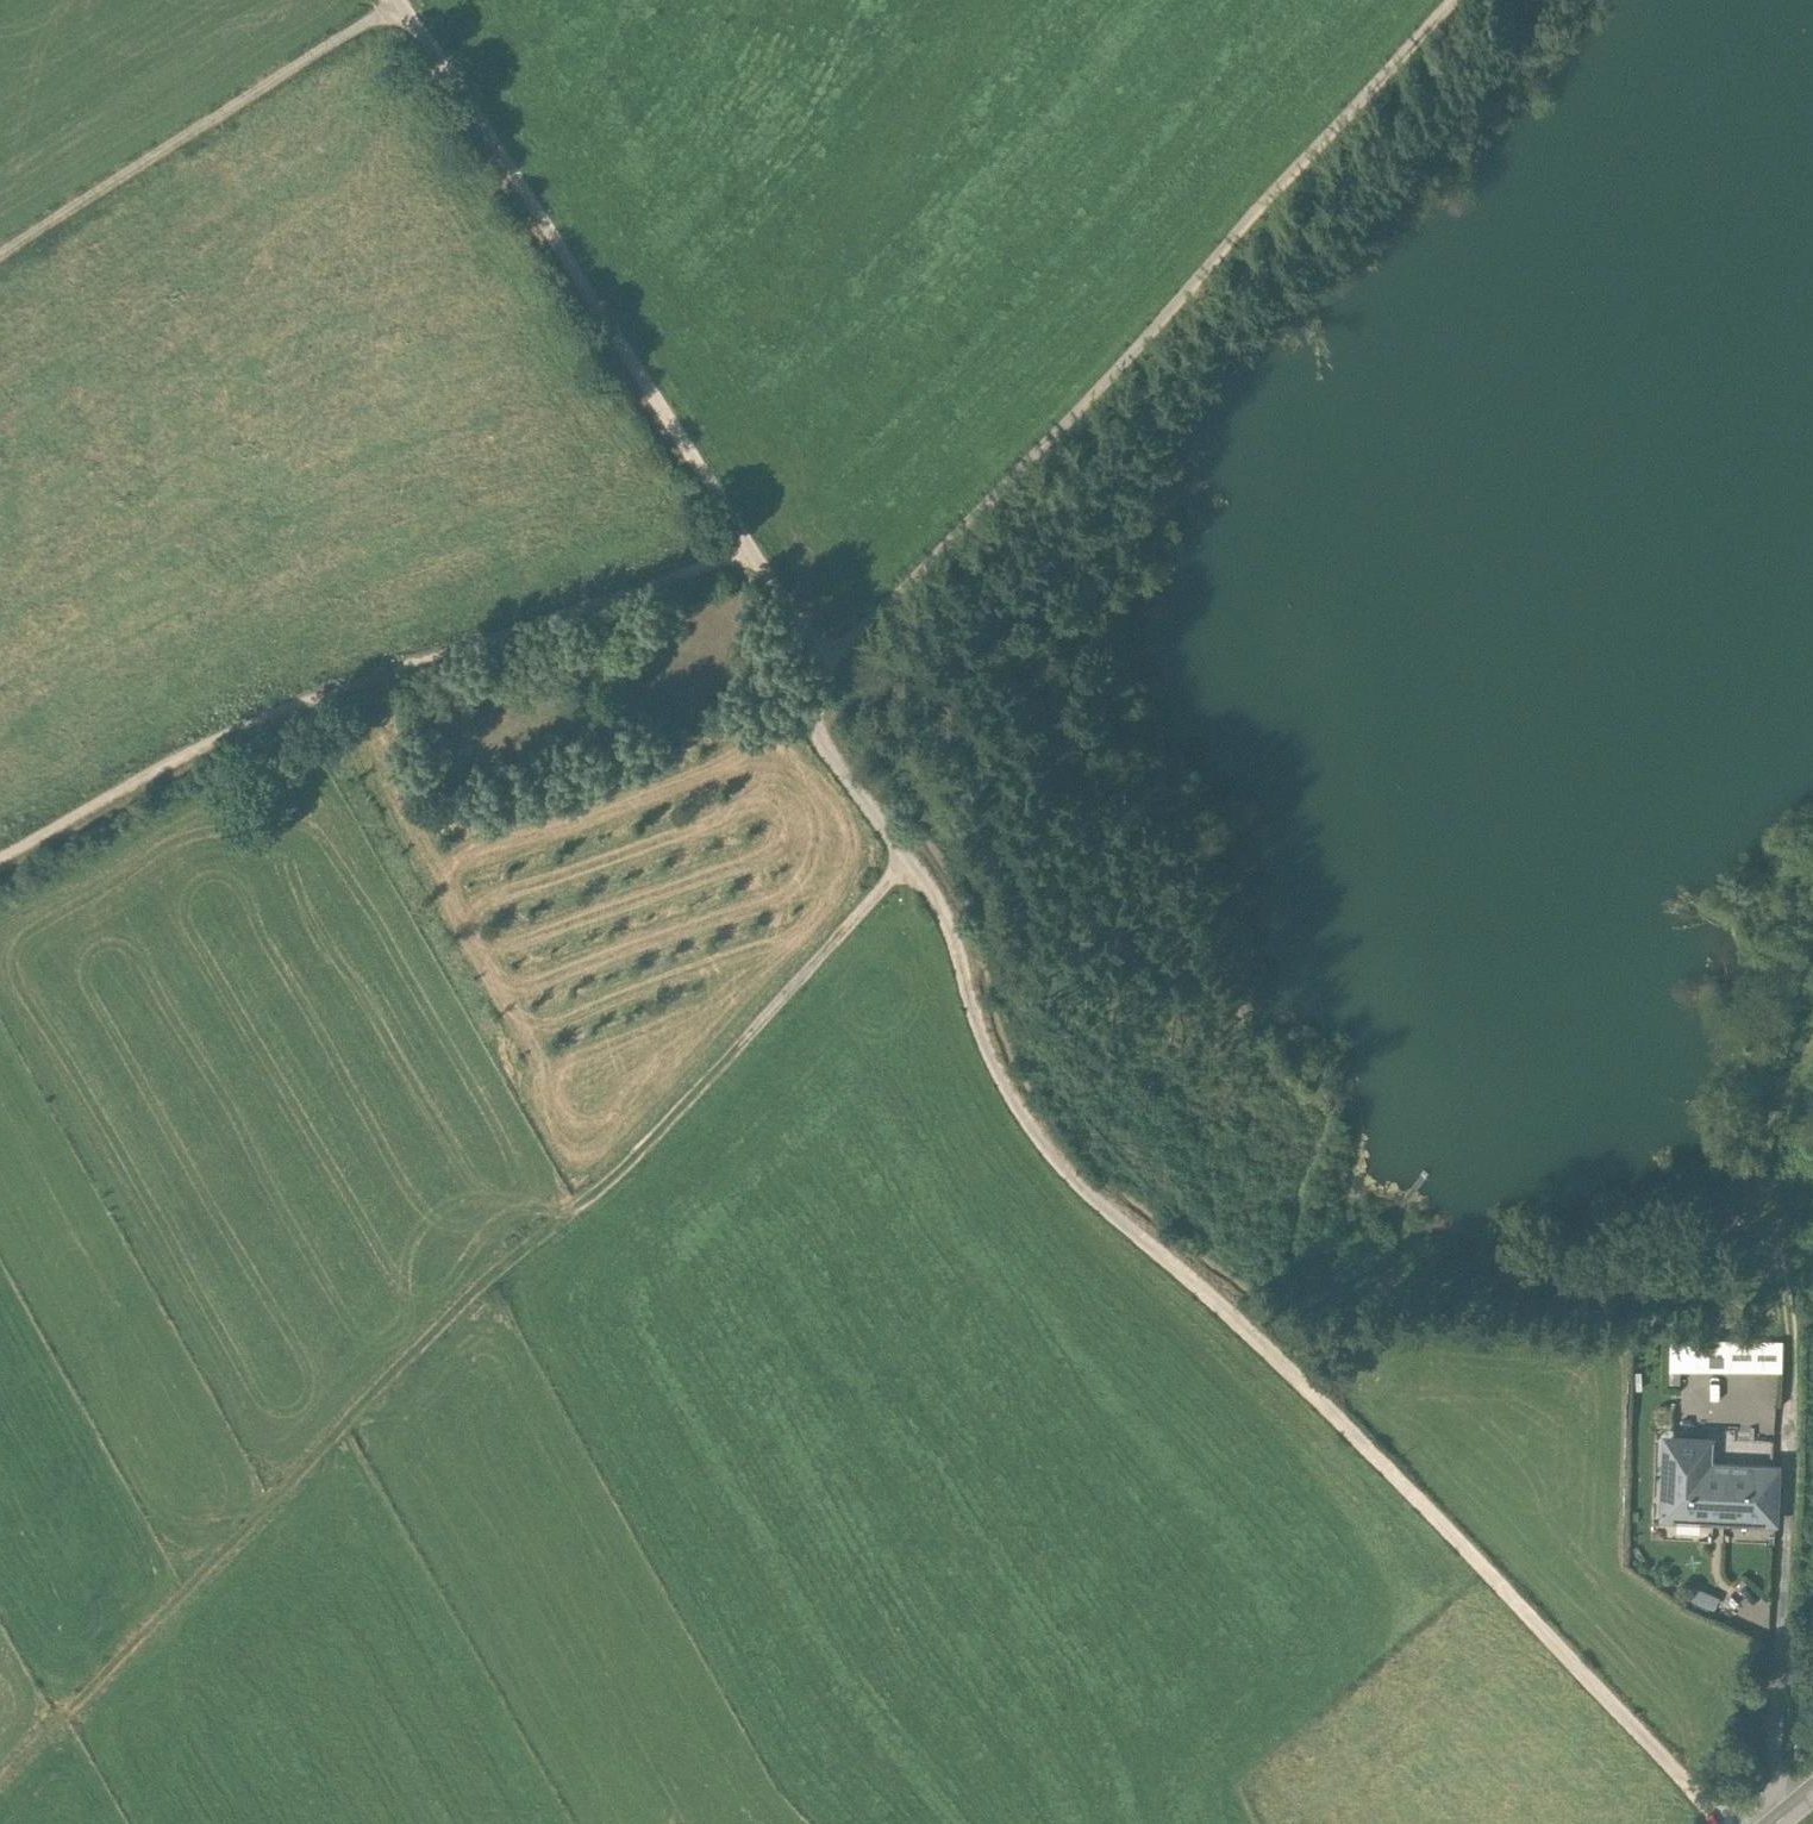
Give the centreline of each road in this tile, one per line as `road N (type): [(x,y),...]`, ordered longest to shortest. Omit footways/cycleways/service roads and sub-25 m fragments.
road 1 (track): [(1721,1823),(1362,1447),(1181,1276),(1105,1216),(1051,1157),(1005,1092),(973,1016),(949,922),(813,731),(807,712),(822,682),(822,653)]
road 2 (track): [(0,1780),(557,1225),(636,1161),(908,865)]
road 3 (track): [(1432,0),(1383,51),(1216,268),(822,653)]
road 4 (track): [(750,546),(679,579),(294,706),(163,768),(0,861)]
road 5 (track): [(750,546),(443,60),(396,4)]
road 6 (track): [(396,4),(0,281)]
road 7 (track): [(822,653),(750,546)]

